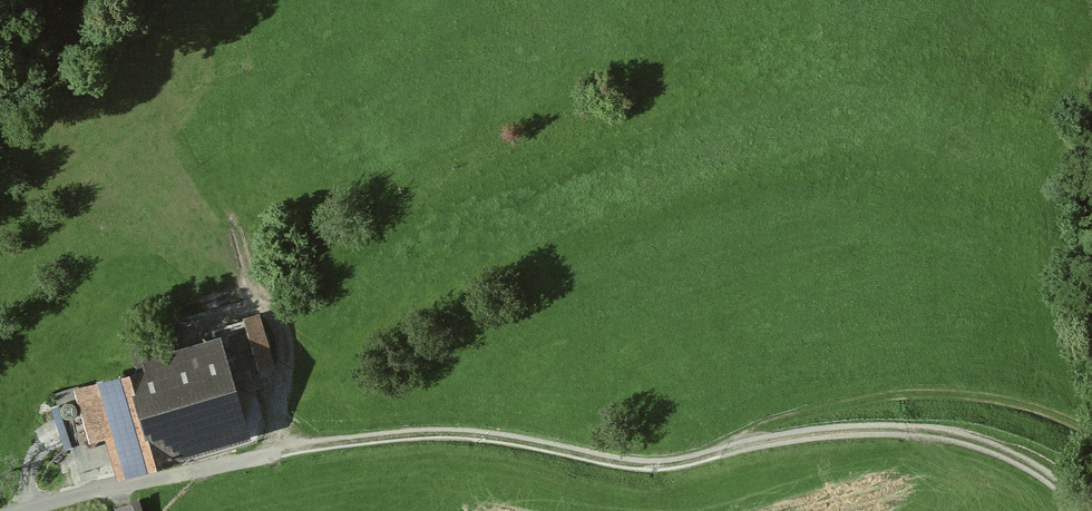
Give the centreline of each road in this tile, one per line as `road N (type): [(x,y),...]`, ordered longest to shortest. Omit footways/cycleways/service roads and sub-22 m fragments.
road 1 (track): [(287,454),(392,434),(488,433),(645,465),(725,449)]
road 2 (track): [(725,449),(796,415),(933,393),(999,398),(1091,433)]
road 3 (track): [(725,449),(845,429),(917,432),(1037,473),(1083,510)]
road 4 (unclassified): [(24,510),(287,454)]

